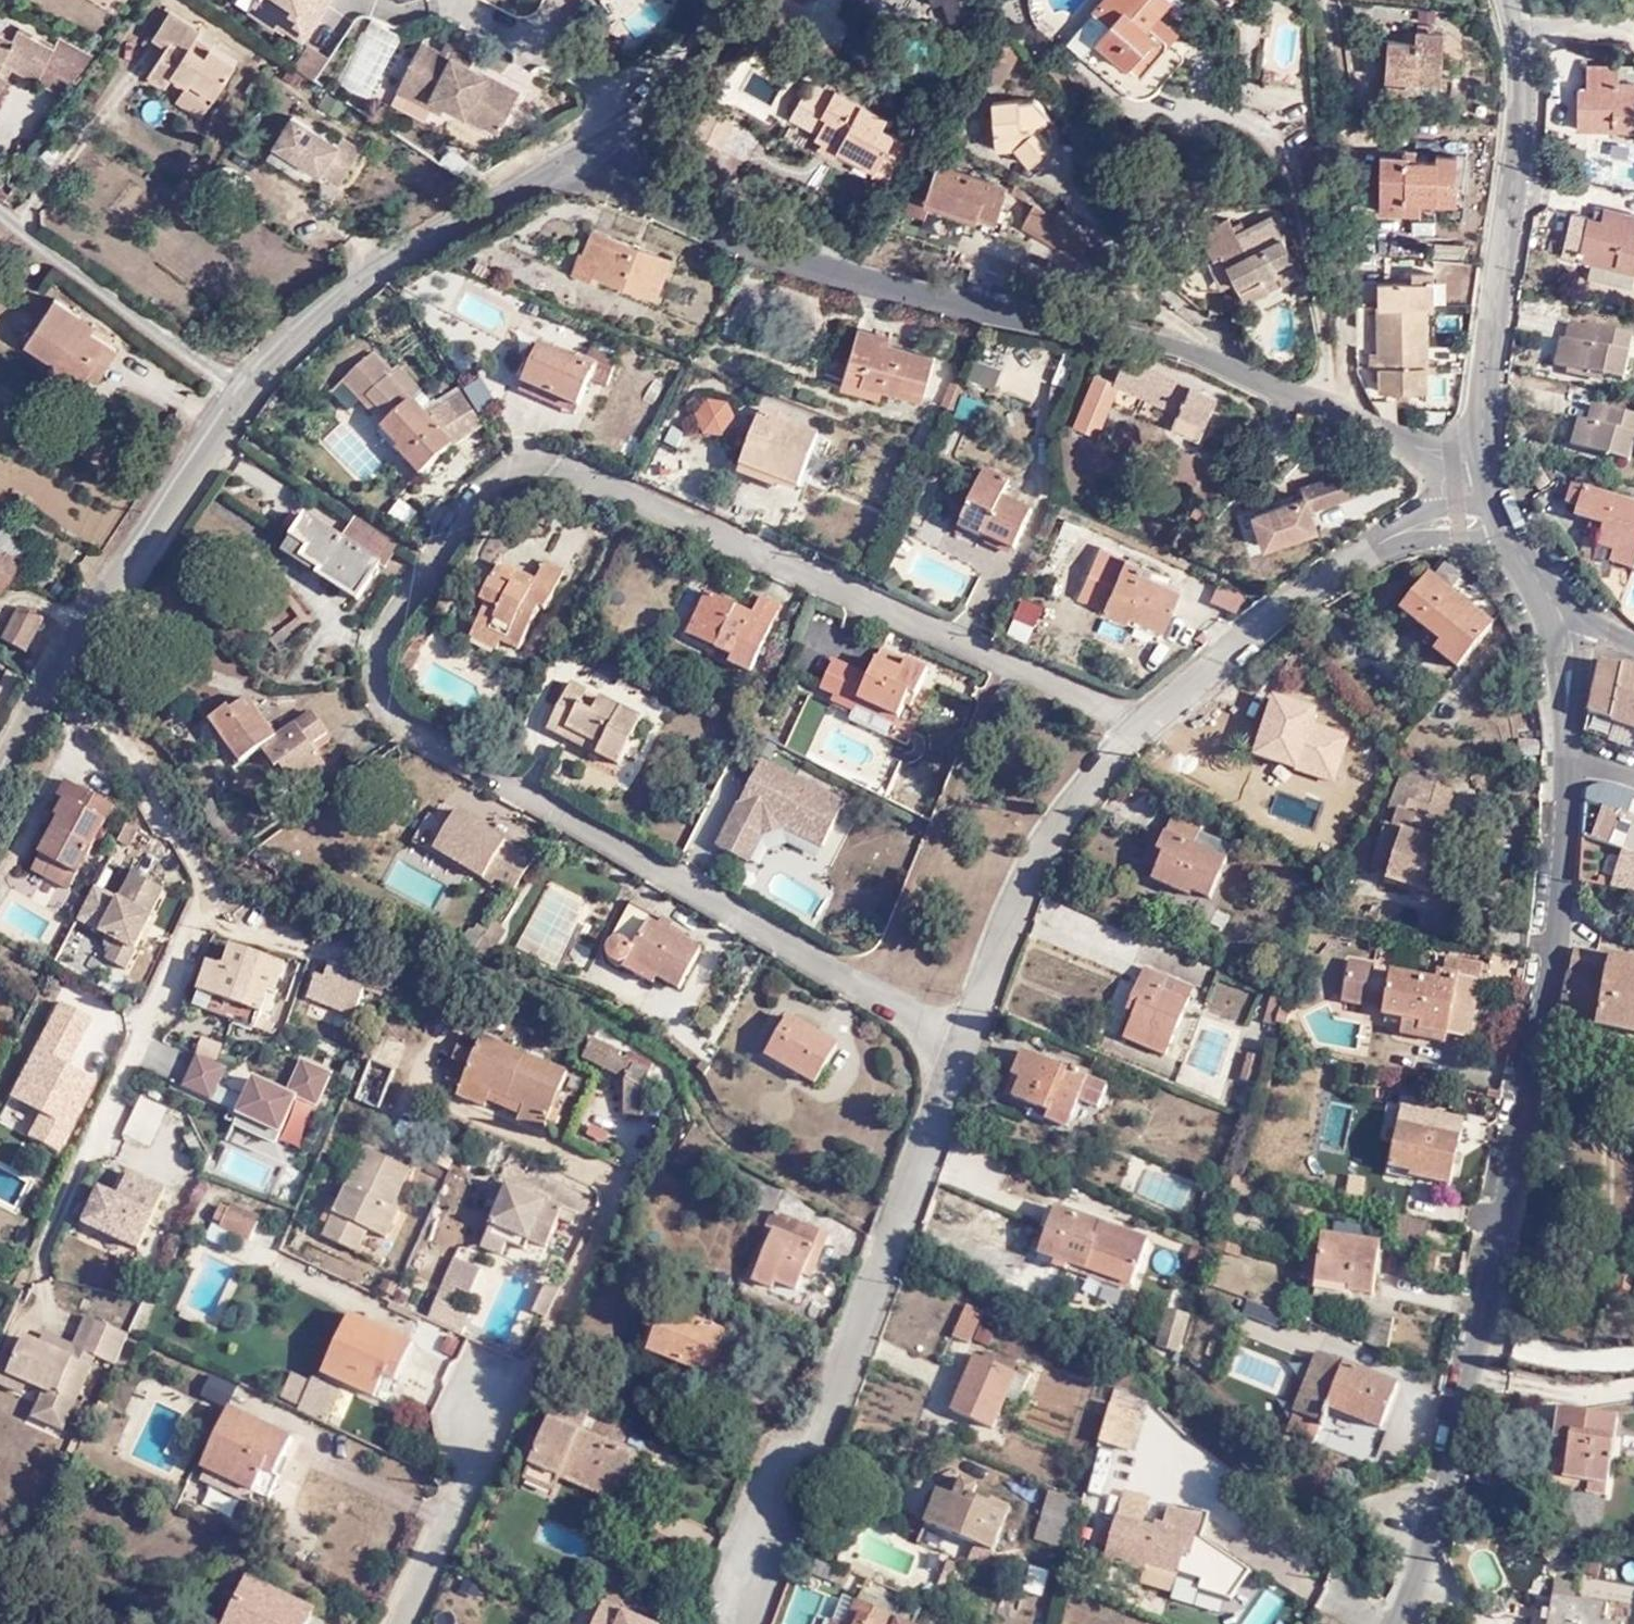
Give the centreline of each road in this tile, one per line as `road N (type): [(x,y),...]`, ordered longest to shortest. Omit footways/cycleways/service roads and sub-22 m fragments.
road 1 (residential): [(549,155),(716,240),(885,288),(1105,332),(1236,368),(1317,406),(1464,451),(1479,444)]
road 2 (unclassified): [(1568,768),(1510,1146),(1412,1576),(1388,1623)]
road 3 (unclassified): [(0,793),(122,574),(233,410),(324,308),(549,155)]
road 4 (tertiary): [(1509,0),(1517,114),(1479,444)]
road 5 (residential): [(522,1358),(394,1623)]
road 6 (unclassified): [(549,155),(659,65),(700,0)]
road 7 (tertiary): [(1479,444),(1496,500),(1574,639)]
road 8 (unclassified): [(1574,639),(1568,768)]

